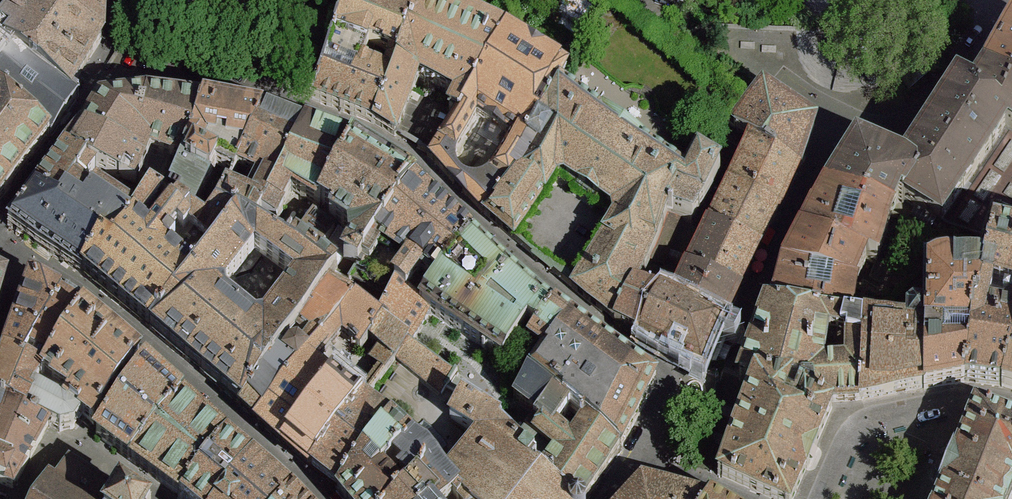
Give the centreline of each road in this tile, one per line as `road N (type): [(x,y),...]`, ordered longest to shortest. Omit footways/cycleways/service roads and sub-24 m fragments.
road 1 (residential): [(0,219),(110,82),(199,85),(299,108),(418,170),(559,295),(656,366),(667,400),(644,461)]
road 2 (residential): [(24,261),(76,289),(317,498)]
road 3 (residential): [(1011,404),(965,395),(869,417),(846,441),(821,498)]
road 4 (residential): [(21,498),(44,463),(80,450),(156,498)]

